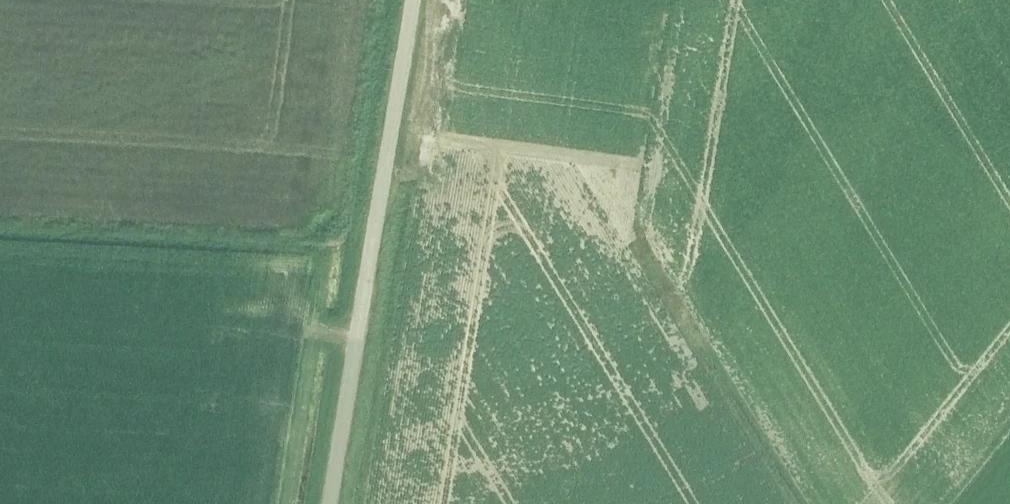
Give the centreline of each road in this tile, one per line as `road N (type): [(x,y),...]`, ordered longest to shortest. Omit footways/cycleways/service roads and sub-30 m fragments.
road 1 (unclassified): [(329,503),(411,0)]

